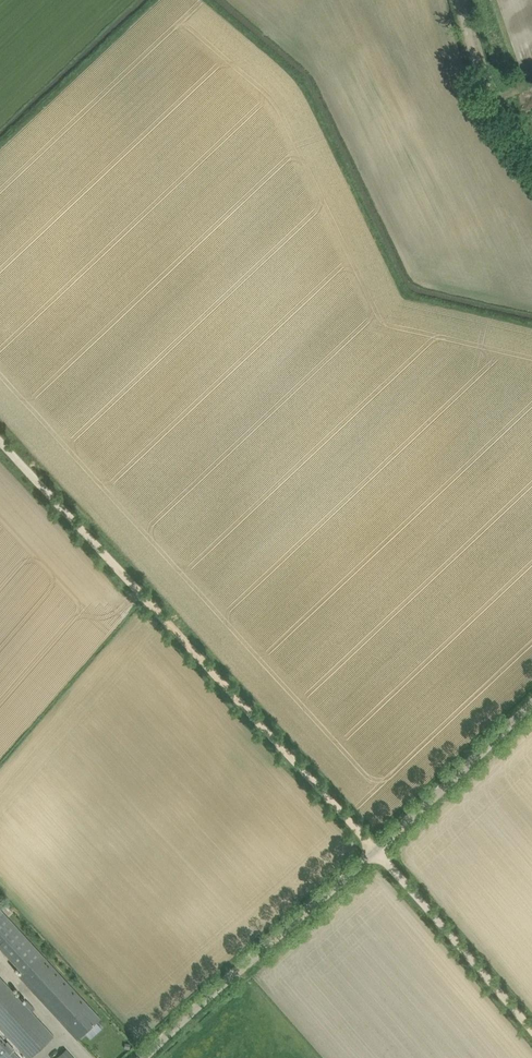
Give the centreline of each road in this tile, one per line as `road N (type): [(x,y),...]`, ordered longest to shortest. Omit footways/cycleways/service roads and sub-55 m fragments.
road 1 (track): [(531,1031),(0,437)]
road 2 (unclassified): [(147,1057),(531,705)]
road 3 (track): [(531,161),(470,62),(454,0)]

